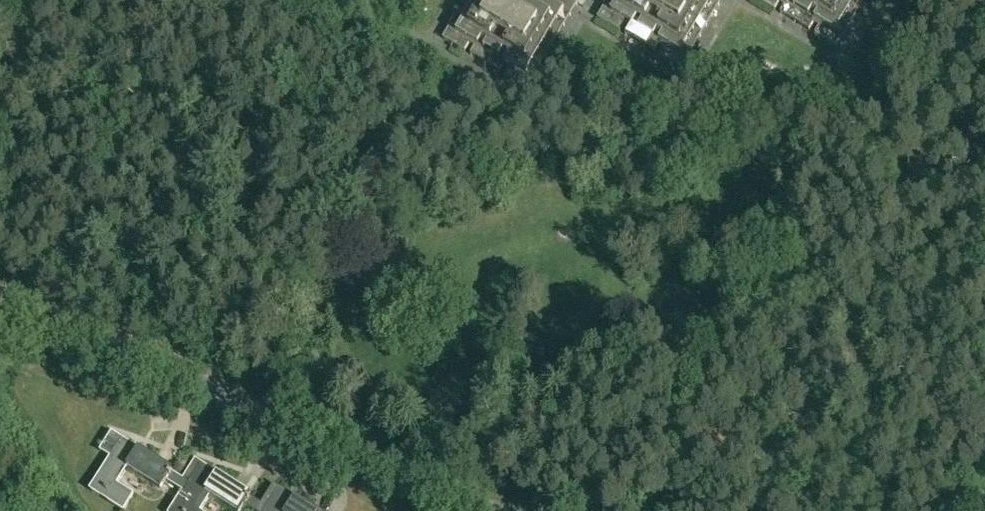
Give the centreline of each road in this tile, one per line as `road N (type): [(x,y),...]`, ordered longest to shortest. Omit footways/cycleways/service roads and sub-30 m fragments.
road 1 (tertiary): [(494,510),(0,300)]

